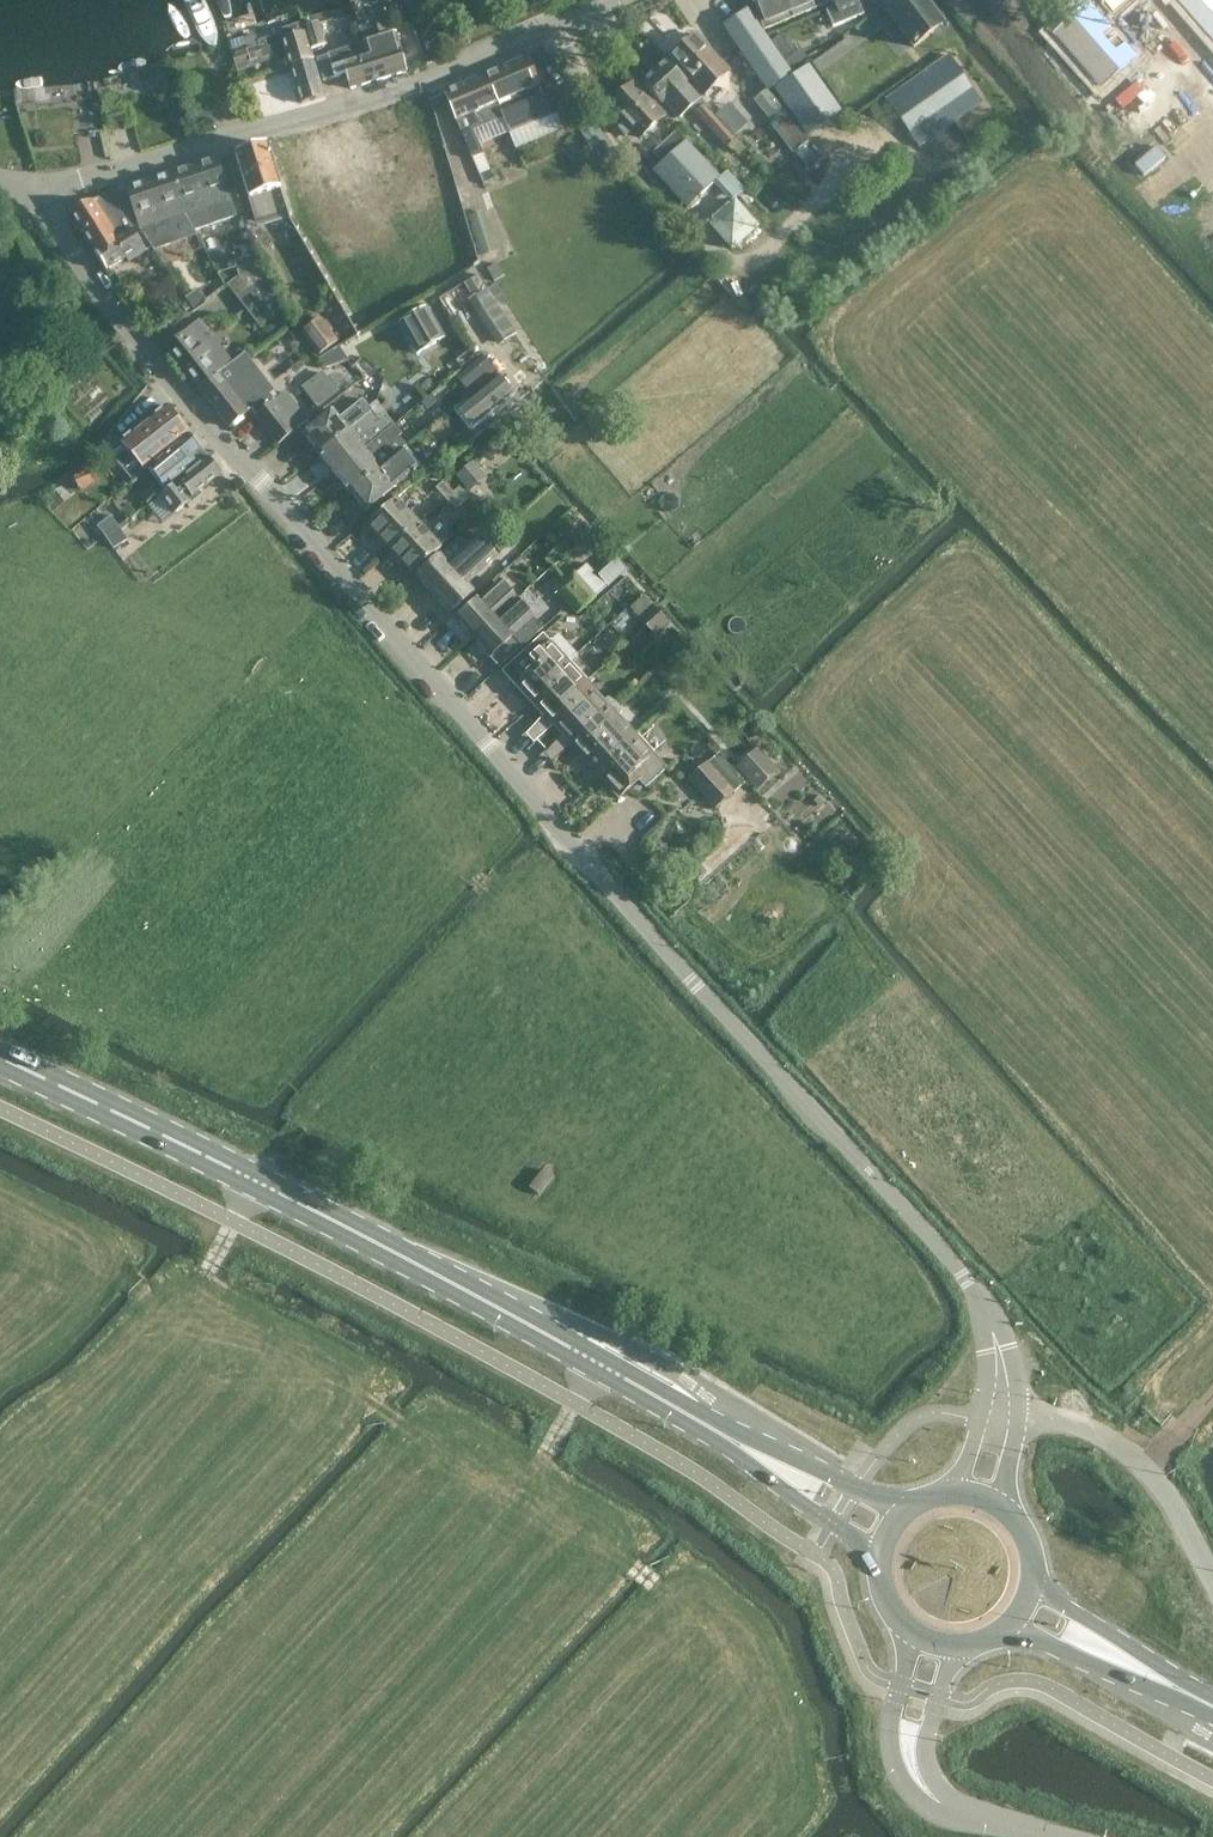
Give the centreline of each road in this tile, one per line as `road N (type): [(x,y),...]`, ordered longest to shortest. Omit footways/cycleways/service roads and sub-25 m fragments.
road 1 (residential): [(1001,1411),(994,1335),(976,1291),(941,1248),(157,367),(36,194)]
road 2 (primary): [(723,1433),(398,1253),(0,1059)]
road 3 (residential): [(36,194),(411,82),(603,0)]
road 4 (track): [(355,1066),(257,1180),(211,1266),(130,1379)]
road 5 (residential): [(1212,1583),(1140,1462),(1083,1427),(1001,1411)]
road 6 (unclassified): [(895,1618),(906,1664),(892,1729),(895,1766),(930,1805),(970,1816)]
road 7 (primary): [(985,1642),(1019,1635),(1190,1693)]
road 8 (primary): [(723,1433),(778,1485),(858,1542),(879,1575)]
road 9 (primary): [(916,1504),(878,1500),(793,1456),(723,1433)]
road 10 (primary): [(1190,1693),(1050,1598),(1033,1575)]
road 11 (unclassified): [(970,1816),(941,1794),(926,1759),(937,1697),(968,1646)]

